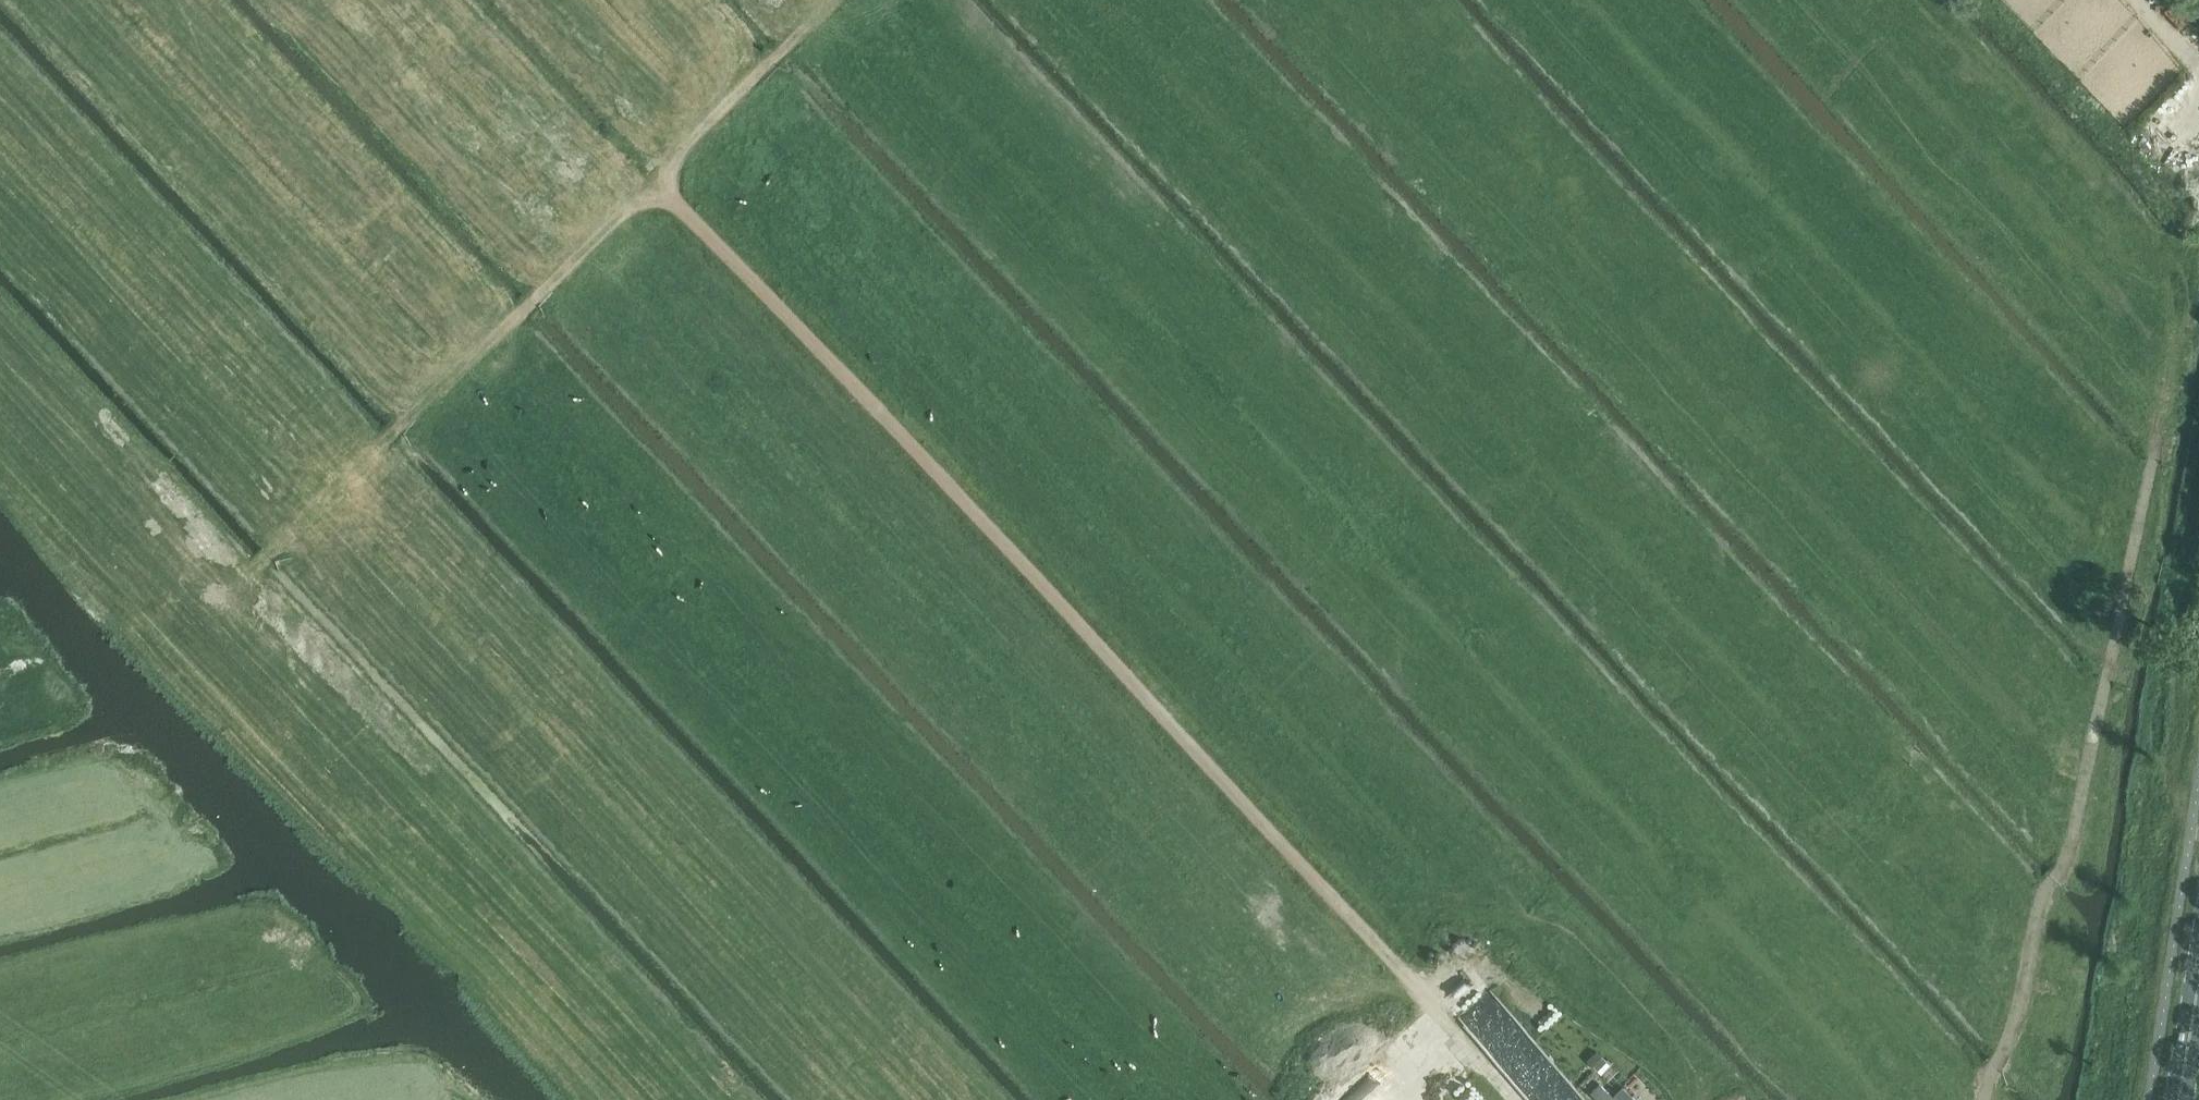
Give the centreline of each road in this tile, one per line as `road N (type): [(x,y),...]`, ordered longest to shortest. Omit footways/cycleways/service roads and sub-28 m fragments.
road 1 (track): [(652,176),(1455,1028)]
road 2 (track): [(2159,436),(2072,853),(2044,895),(2020,1016),(1992,1099)]
road 3 (primary): [(2179,1099),(2198,974)]

